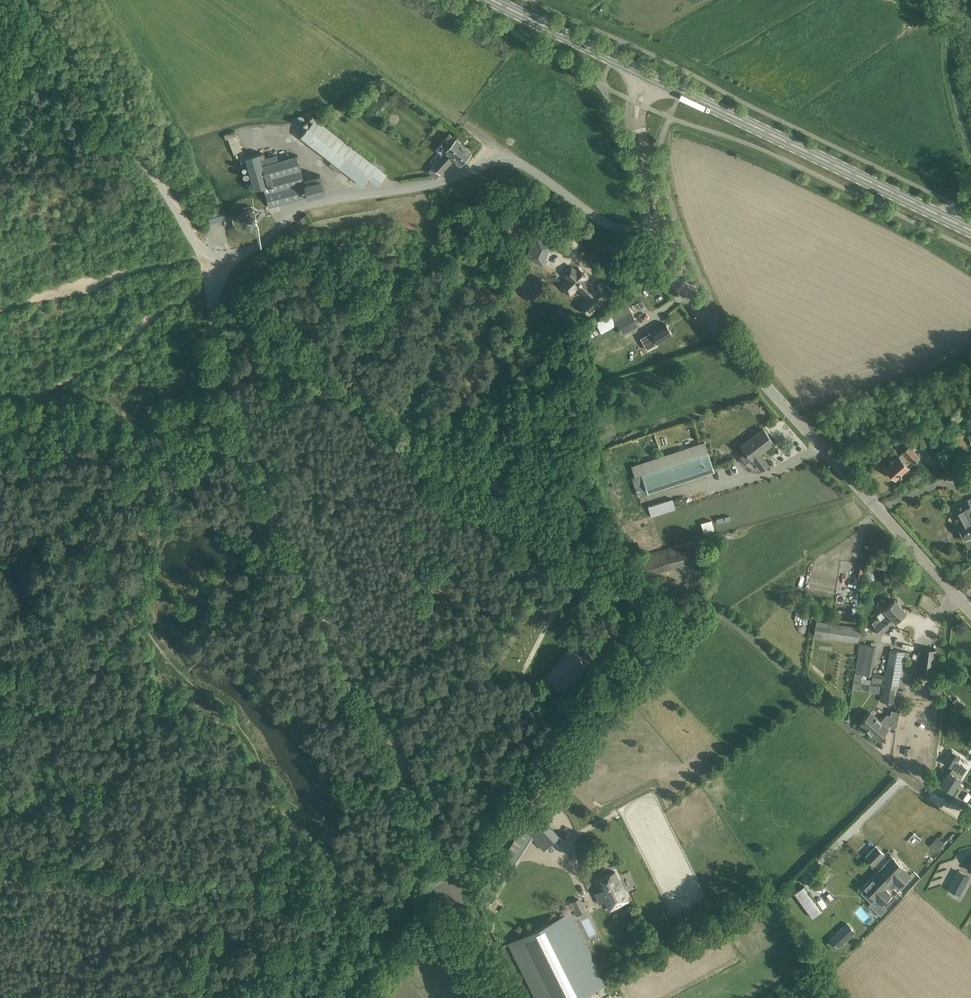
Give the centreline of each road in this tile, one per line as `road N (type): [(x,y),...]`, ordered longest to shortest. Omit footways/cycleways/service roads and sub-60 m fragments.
road 1 (track): [(239,457),(507,997)]
road 2 (track): [(205,259),(224,303),(455,494),(673,601)]
road 3 (track): [(339,997),(412,907),(488,853),(673,601)]
road 4 (unclassified): [(205,259),(260,244),(300,206),(422,187),(495,161),(528,167),(612,227),(662,223)]
road 5 (unclassified): [(970,609),(723,339),(662,223)]
road 6 (primary): [(970,231),(657,80)]
road 7 (unclassified): [(205,259),(38,0)]
road 8 (track): [(673,601),(737,626),(895,768)]
road 9 (track): [(205,292),(207,380),(239,457)]
road 10 (primary): [(643,73),(492,0)]
road 11 (track): [(33,0),(5,150)]
road 12 (track): [(26,0),(5,150)]

